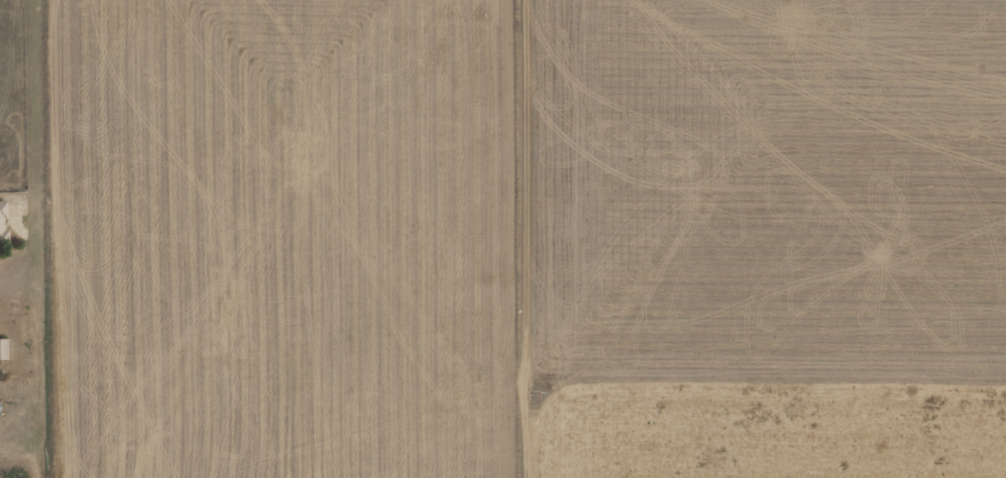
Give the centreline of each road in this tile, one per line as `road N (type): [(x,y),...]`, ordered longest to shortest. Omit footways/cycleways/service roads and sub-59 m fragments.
road 1 (residential): [(35,0),(38,387)]

